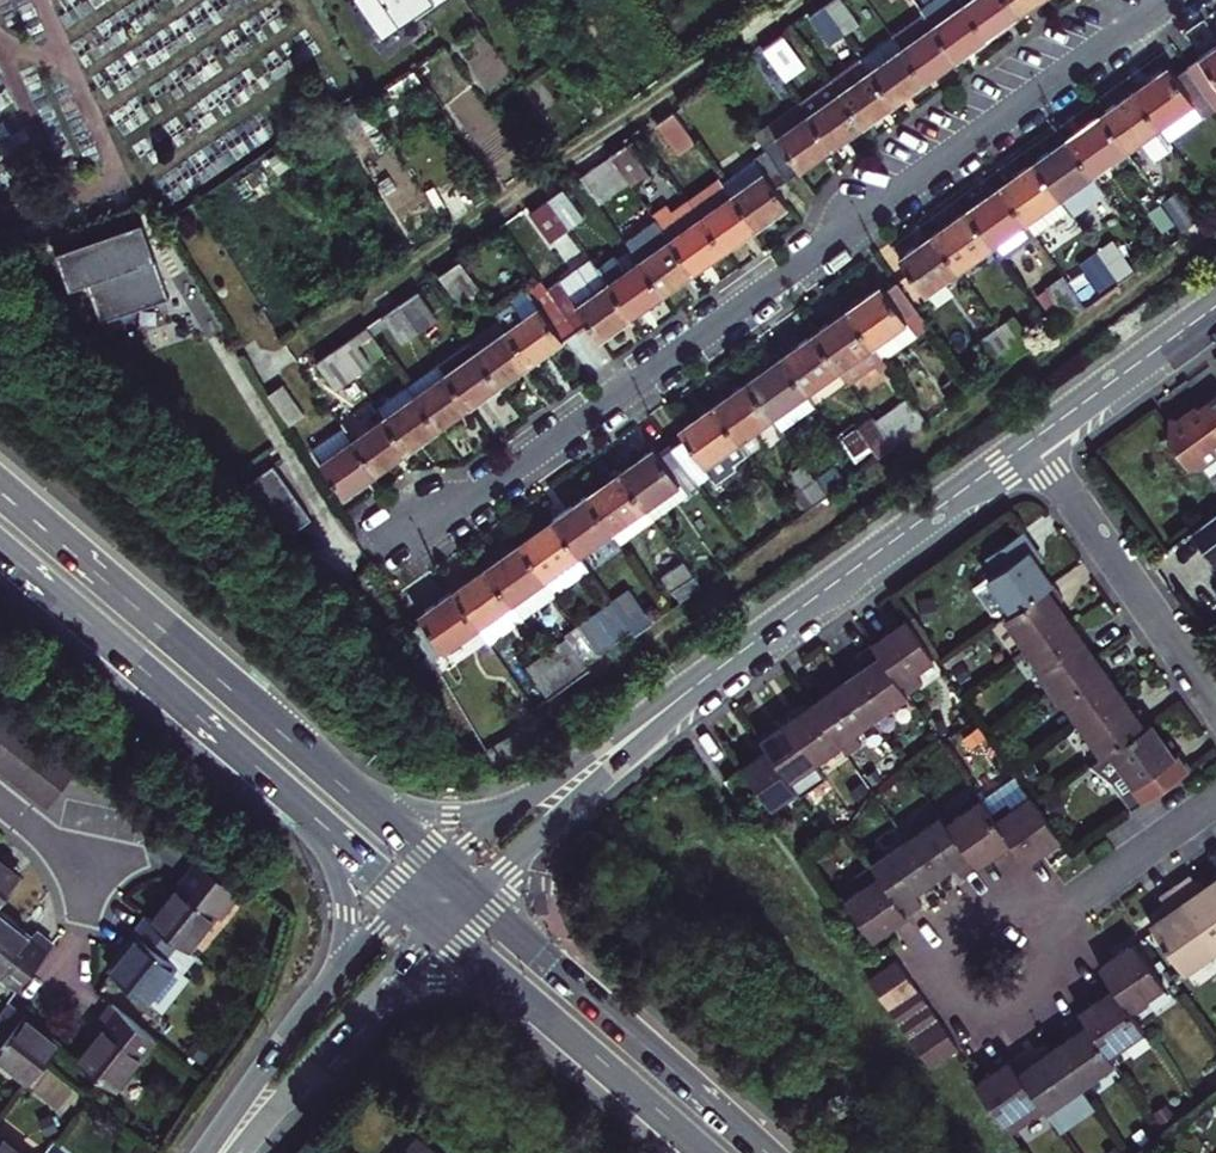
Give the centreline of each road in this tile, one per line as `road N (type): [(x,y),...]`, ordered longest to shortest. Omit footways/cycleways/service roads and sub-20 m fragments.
road 1 (residential): [(1172,0),(372,561)]
road 2 (track): [(266,368),(793,0)]
road 3 (primary): [(320,770),(0,495)]
road 4 (track): [(161,239),(358,570),(372,561)]
road 5 (primary): [(0,549),(299,805)]
road 6 (primary): [(765,1152),(474,899)]
road 7 (residential): [(474,899),(738,654)]
road 8 (residential): [(1029,443),(738,654)]
road 9 (residential): [(1029,443),(1215,703)]
road 10 (residential): [(1041,942),(1014,918),(978,920),(953,946),(953,982),(979,1009),(1018,1009),(1044,980),(1047,961)]
road 11 (residential): [(738,654),(526,799)]
road 12 (residential): [(319,1062),(392,1003),(429,988),(528,1004)]
road 13 (residential): [(1215,307),(1029,443)]
road 14 (primary): [(528,1004),(698,1152)]
road 15 (residential): [(1215,803),(1041,942)]
road 16 (residential): [(526,799),(452,814),(379,797),(320,770)]
road 17 (residential): [(327,982),(206,1152)]
road 18 (residential): [(299,805),(319,832),(343,893),(343,945),(327,982)]
road 19 (residential): [(319,1062),(442,929)]
road 20 (primary): [(439,869),(320,770)]
road 21 (primary): [(299,805),(408,900)]
road 22 (residential): [(0,798),(101,877)]
road 23 (residential): [(239,1152),(319,1062)]

